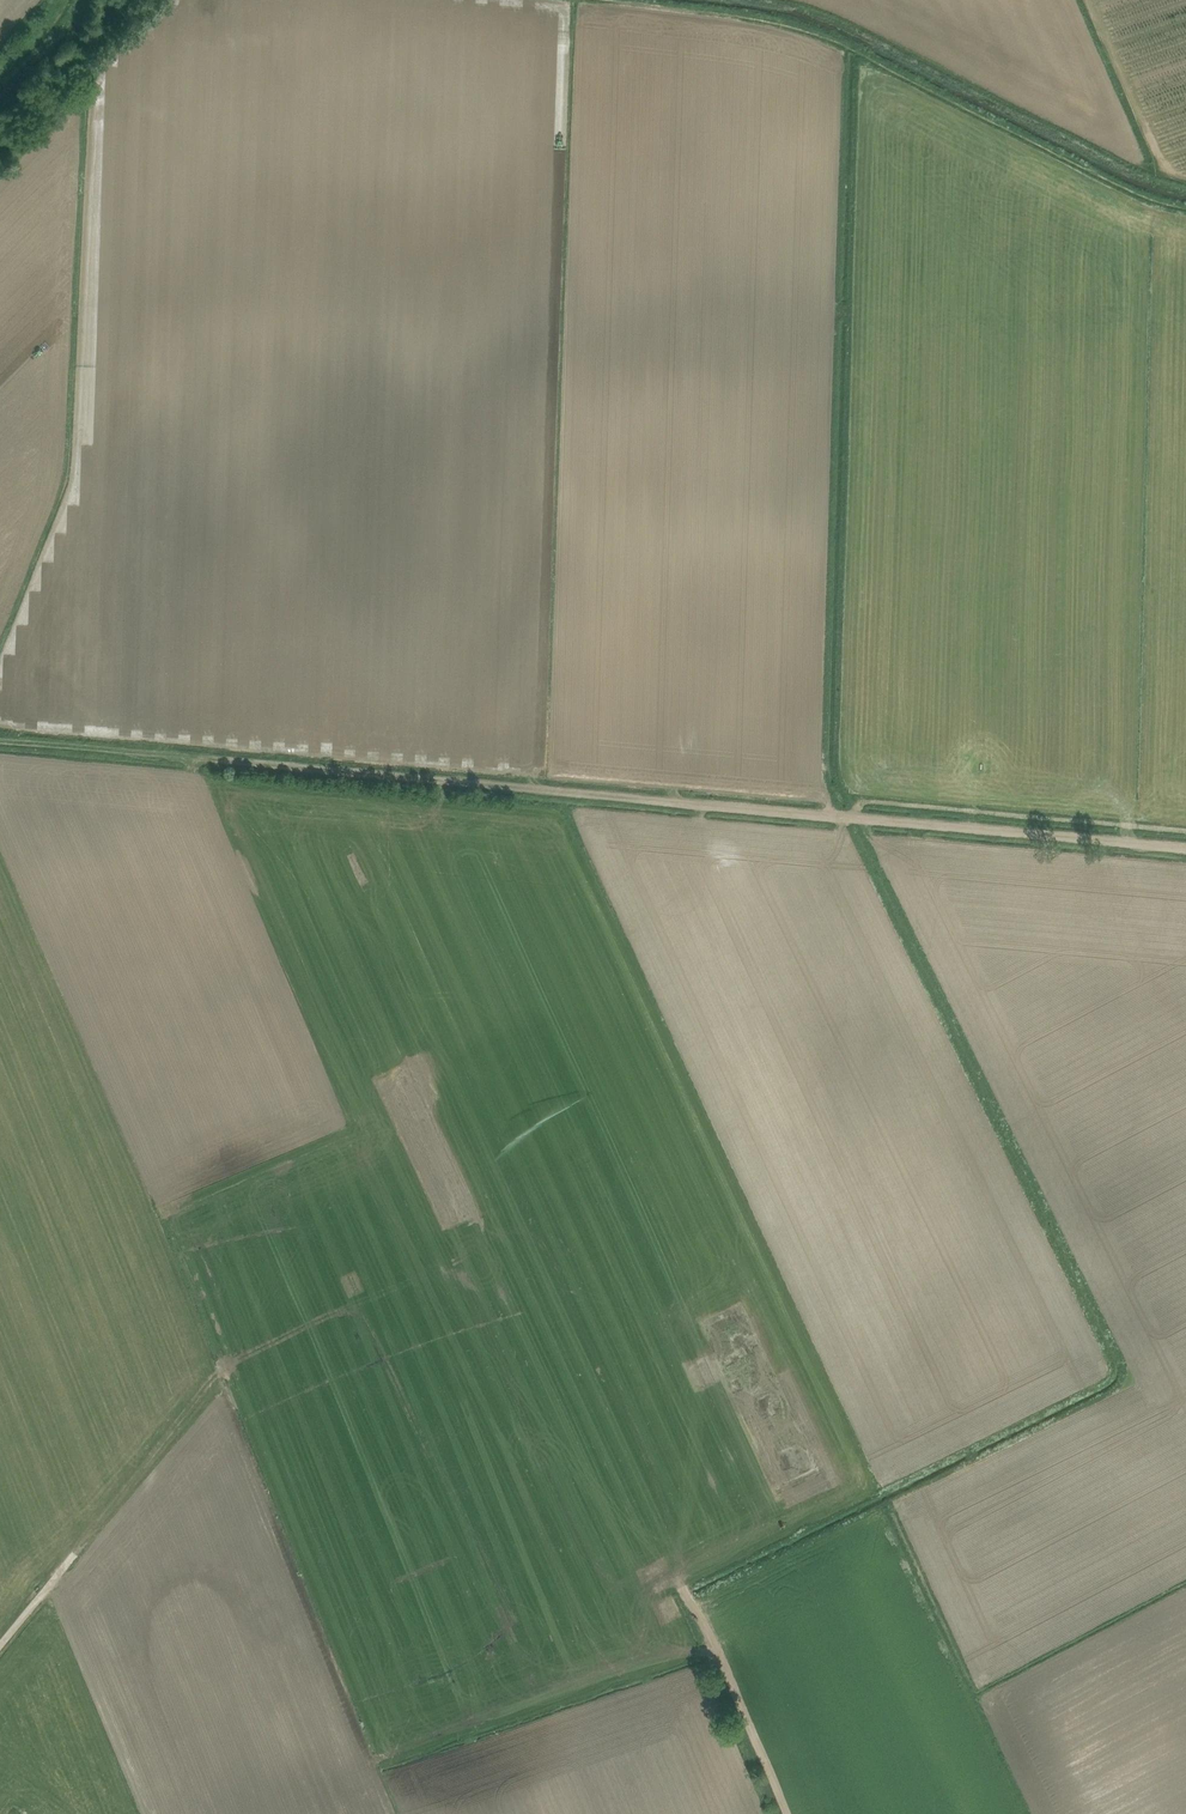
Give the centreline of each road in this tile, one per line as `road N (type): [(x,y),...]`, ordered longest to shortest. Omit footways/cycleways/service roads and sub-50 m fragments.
road 1 (track): [(1185,850),(0,741)]
road 2 (track): [(607,0),(807,33),(1144,198),(1185,210)]
road 3 (track): [(688,1598),(779,1813)]

